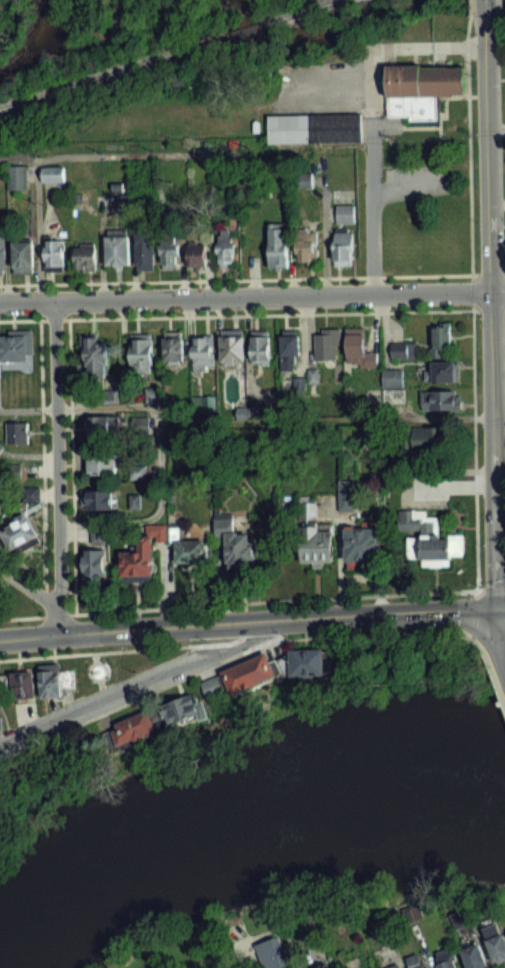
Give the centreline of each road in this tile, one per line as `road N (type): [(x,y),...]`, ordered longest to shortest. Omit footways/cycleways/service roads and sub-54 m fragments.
road 1 (tertiary): [(485,14),(498,610)]
road 2 (tertiary): [(498,610),(0,639)]
road 3 (residential): [(490,291),(0,302)]
road 4 (residential): [(59,634),(53,301)]
road 5 (residential): [(0,742),(236,641),(246,622)]

